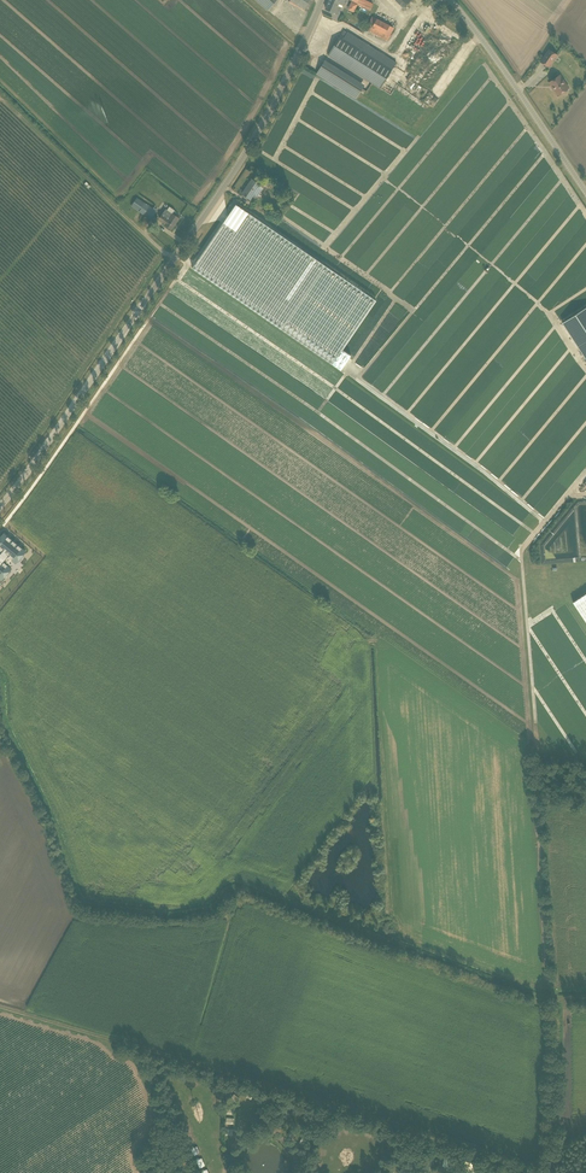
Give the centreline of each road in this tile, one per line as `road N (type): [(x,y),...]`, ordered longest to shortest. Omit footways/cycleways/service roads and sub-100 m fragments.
road 1 (track): [(556,998),(244,885),(229,886),(204,908),(91,905),(2,716),(0,676)]
road 2 (tertiary): [(0,503),(259,133),(322,0)]
road 3 (track): [(543,1172),(0,1004)]
road 4 (track): [(556,998),(522,574),(521,551),(542,525)]
road 5 (track): [(175,260),(0,89)]
road 6 (tertiary): [(585,192),(449,0)]
road 7 (track): [(546,1172),(557,1104),(556,998)]
road 8 (track): [(182,1172),(146,1050)]

